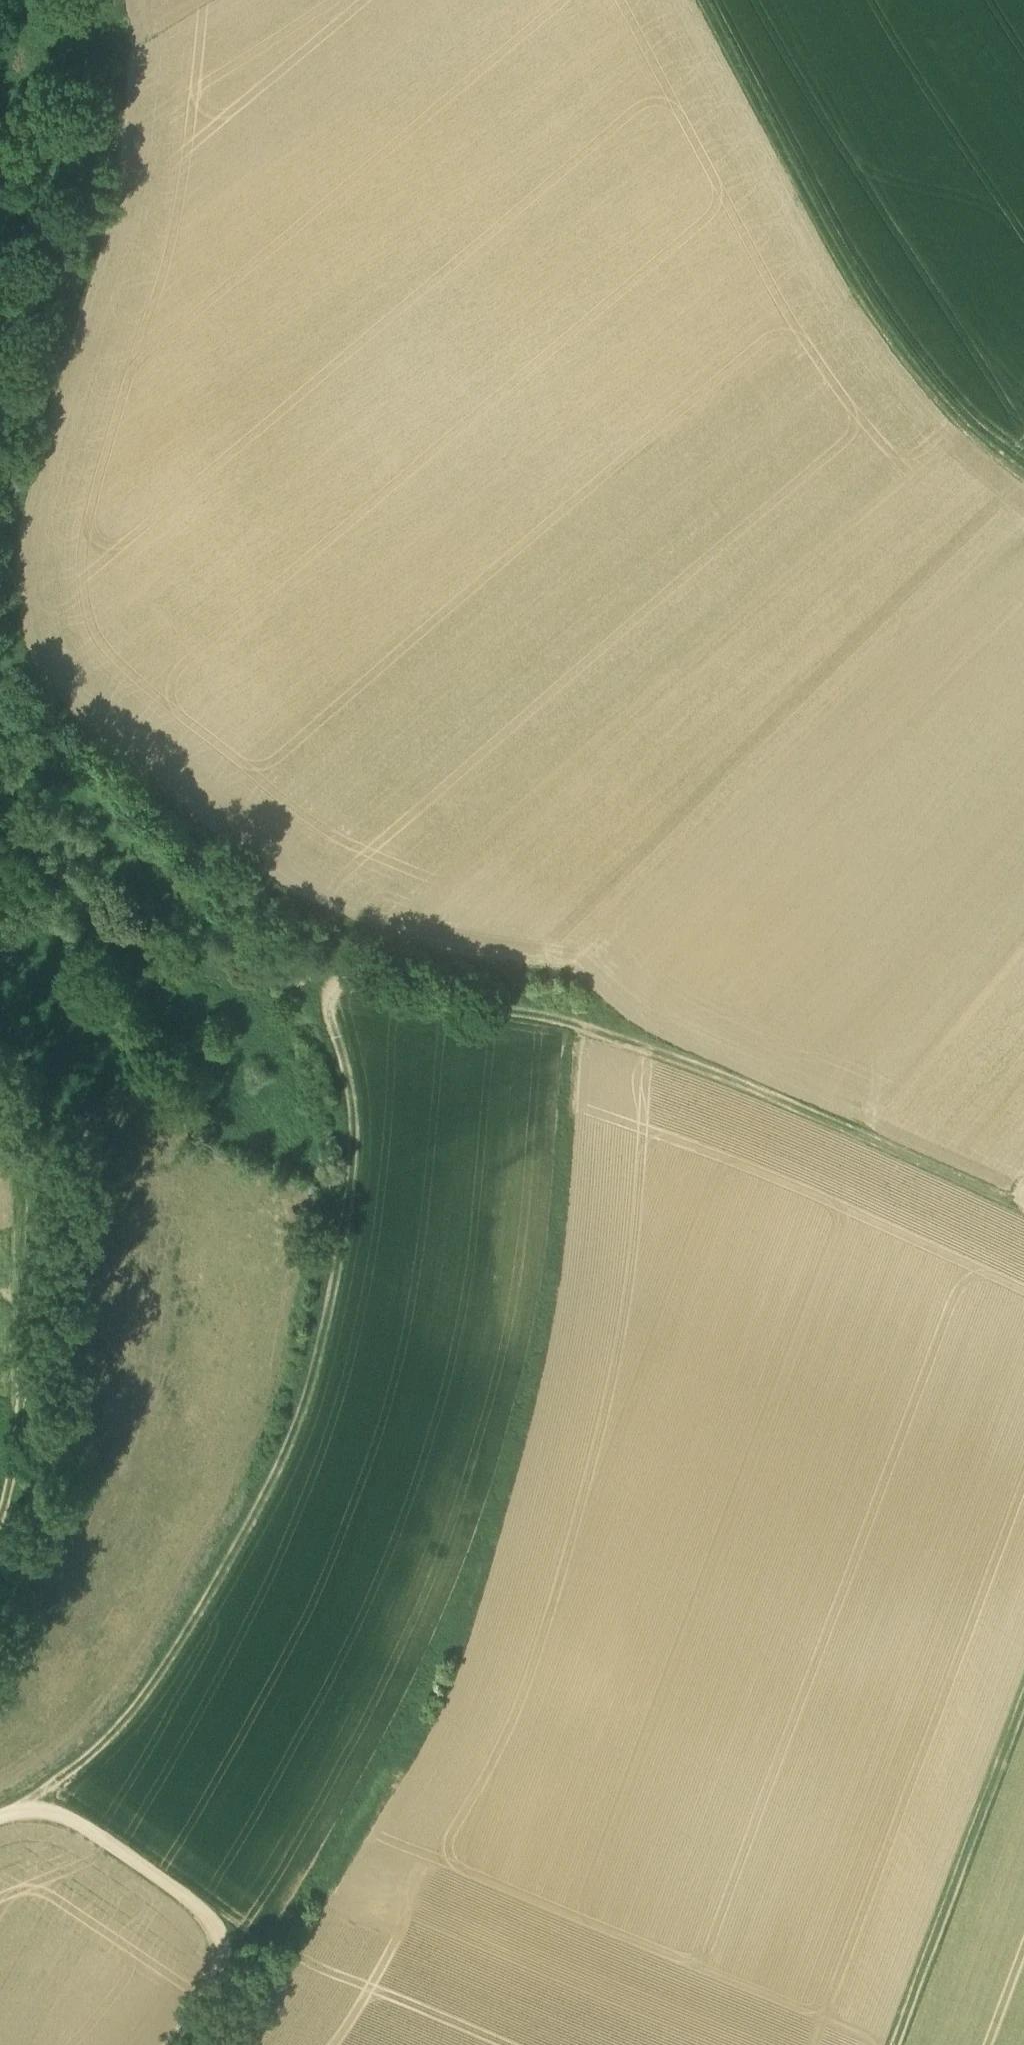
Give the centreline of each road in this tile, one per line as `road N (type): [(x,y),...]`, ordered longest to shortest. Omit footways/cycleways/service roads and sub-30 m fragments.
road 1 (track): [(1023,1207),(848,1128),(570,1021),(396,987),(360,970),(329,971),(319,981),(345,1076),(349,1132),(309,1364),(282,1453),(149,1696),(94,1756),(0,1820)]
road 2 (track): [(704,0),(868,301),(932,396),(1023,478)]
road 3 (track): [(179,2044),(212,2000),(229,1948),(208,1920),(65,1817),(26,1804)]
road 4 (track): [(1023,1715),(901,2044)]

